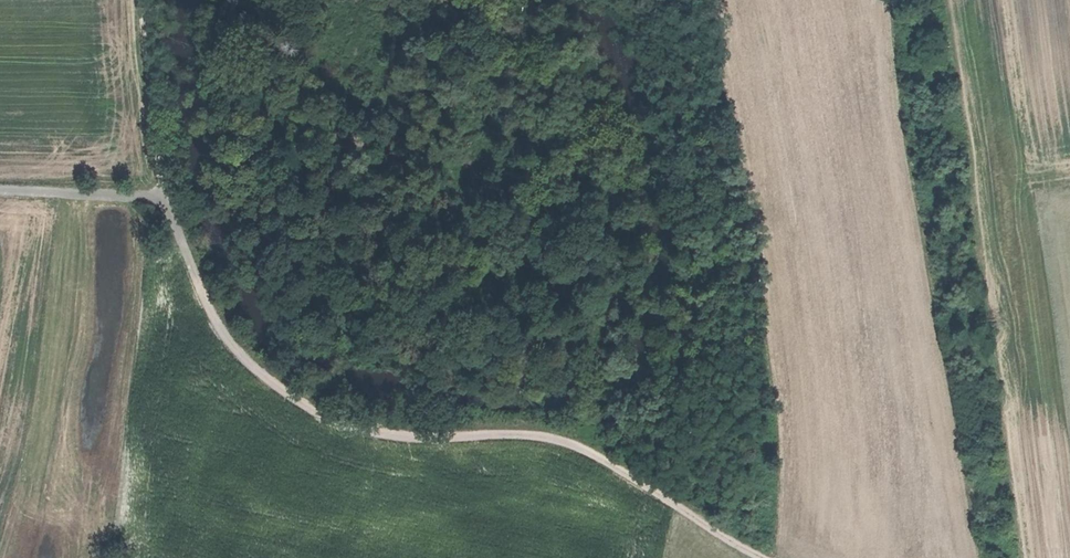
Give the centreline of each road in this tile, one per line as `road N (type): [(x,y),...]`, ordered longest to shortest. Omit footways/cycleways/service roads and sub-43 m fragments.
road 1 (track): [(161,198),(214,322),(262,377),(340,424),(420,439),(537,436),(582,448),(764,557)]
road 2 (track): [(650,0),(673,62),(691,314),(645,487)]
road 3 (track): [(147,0),(161,198)]
road 4 (track): [(0,190),(161,198)]

